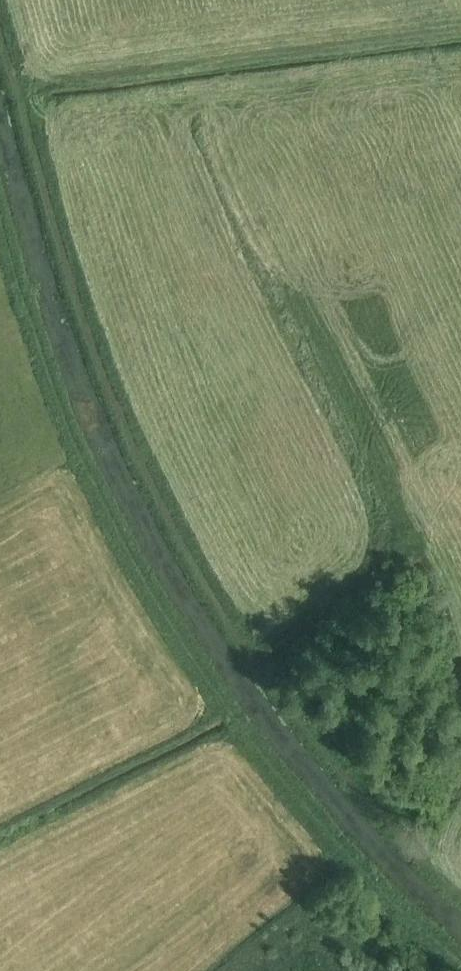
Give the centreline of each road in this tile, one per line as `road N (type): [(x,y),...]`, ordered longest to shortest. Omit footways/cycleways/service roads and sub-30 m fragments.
road 1 (track): [(0,42),(135,478),(302,742),(460,904)]
road 2 (track): [(458,970),(304,813),(214,700),(101,510),(0,232)]

